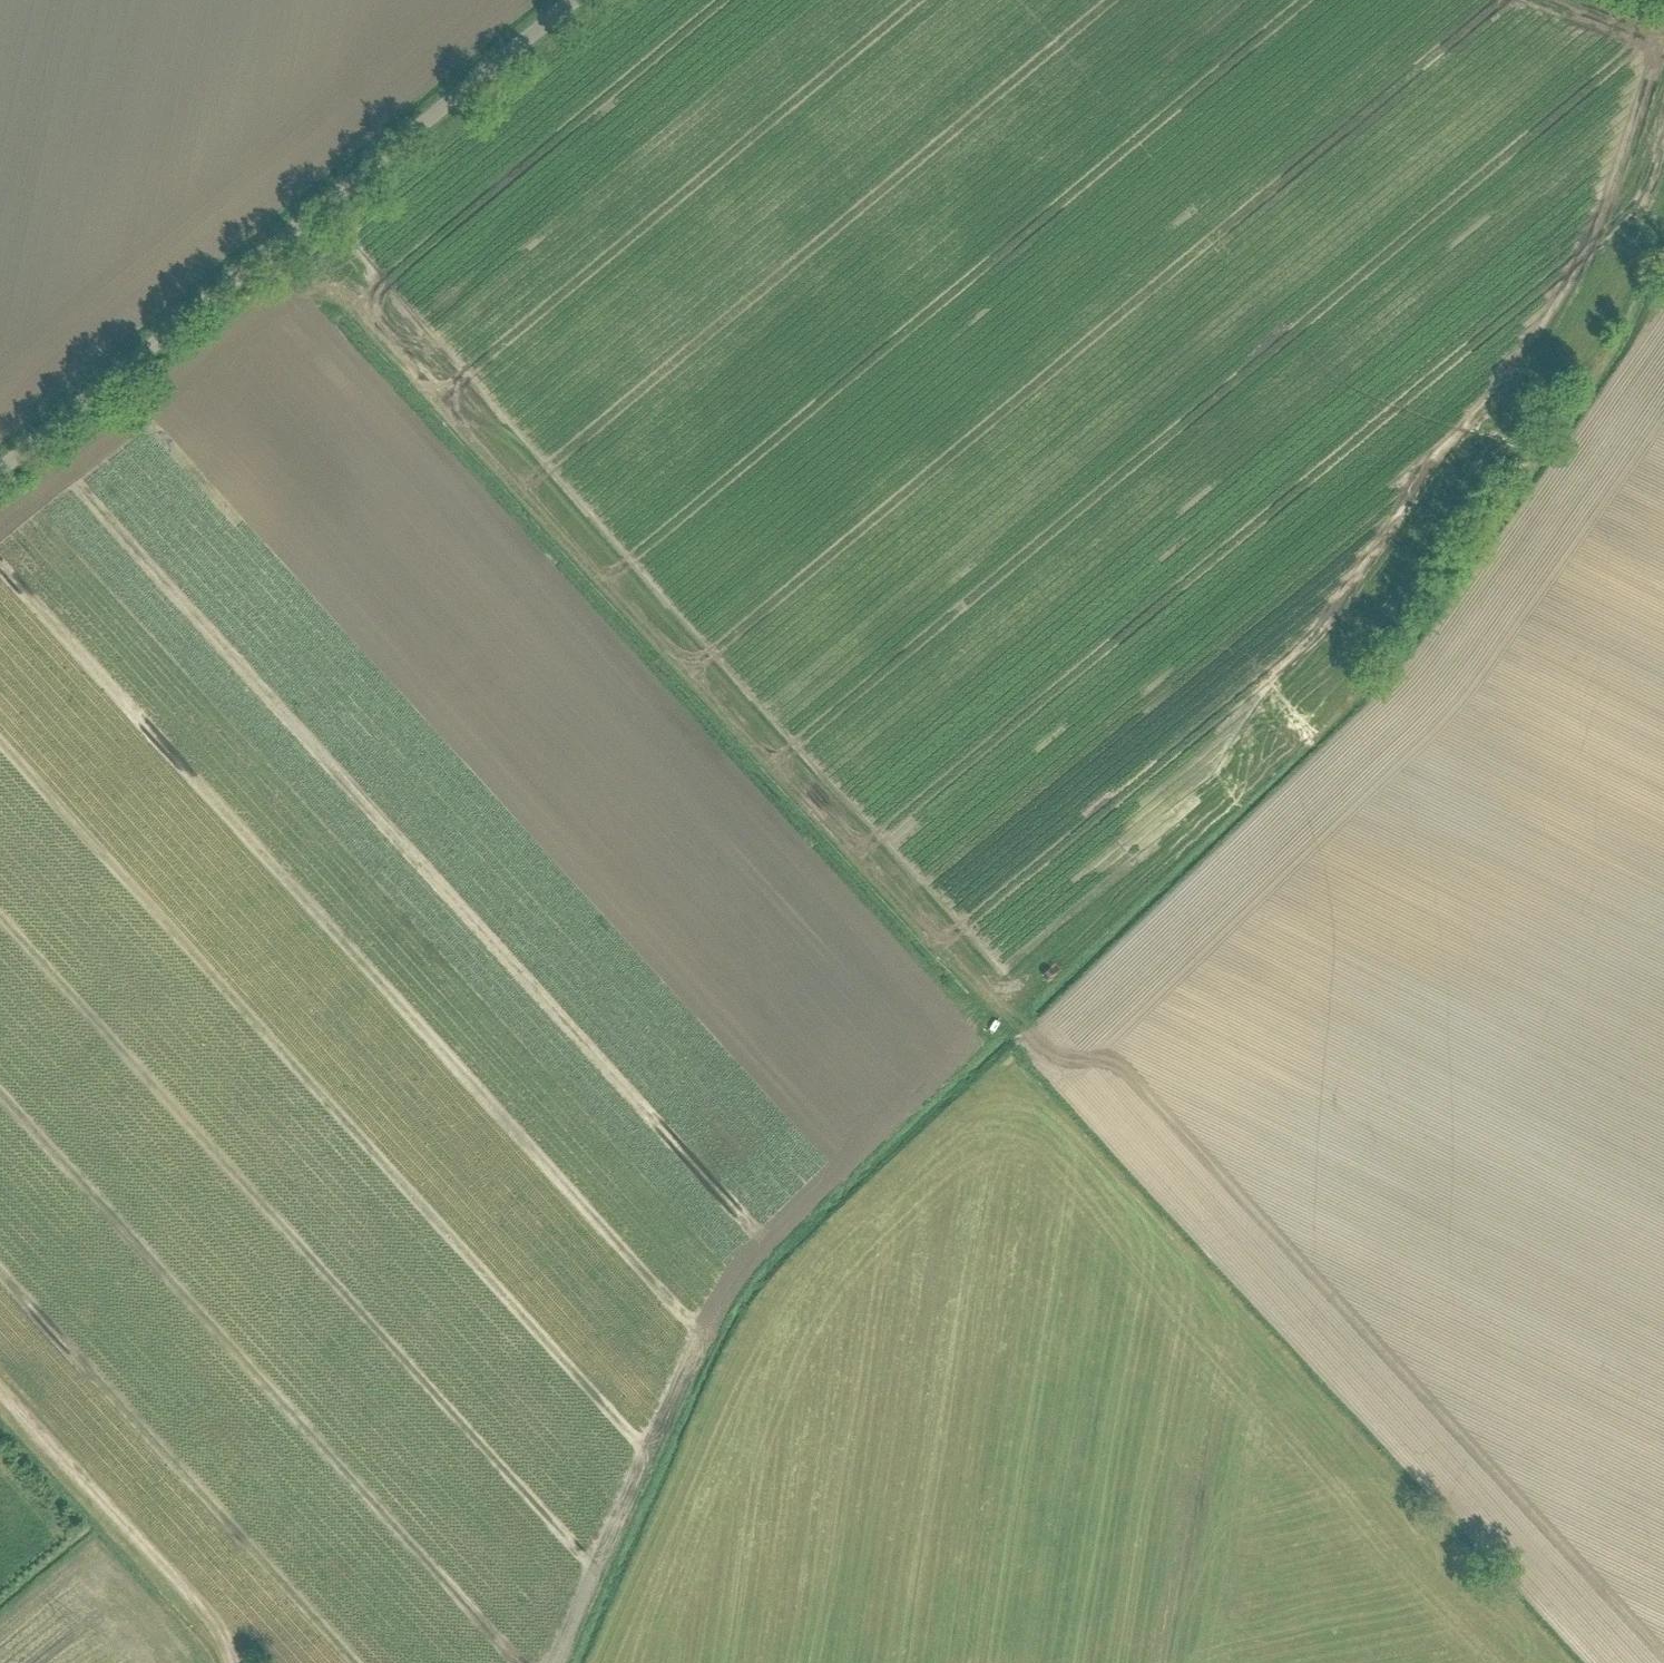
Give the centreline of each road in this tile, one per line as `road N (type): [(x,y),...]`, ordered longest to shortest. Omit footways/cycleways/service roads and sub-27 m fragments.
road 1 (unclassified): [(574,0),(0,470)]
road 2 (track): [(209,1662),(0,1422)]

